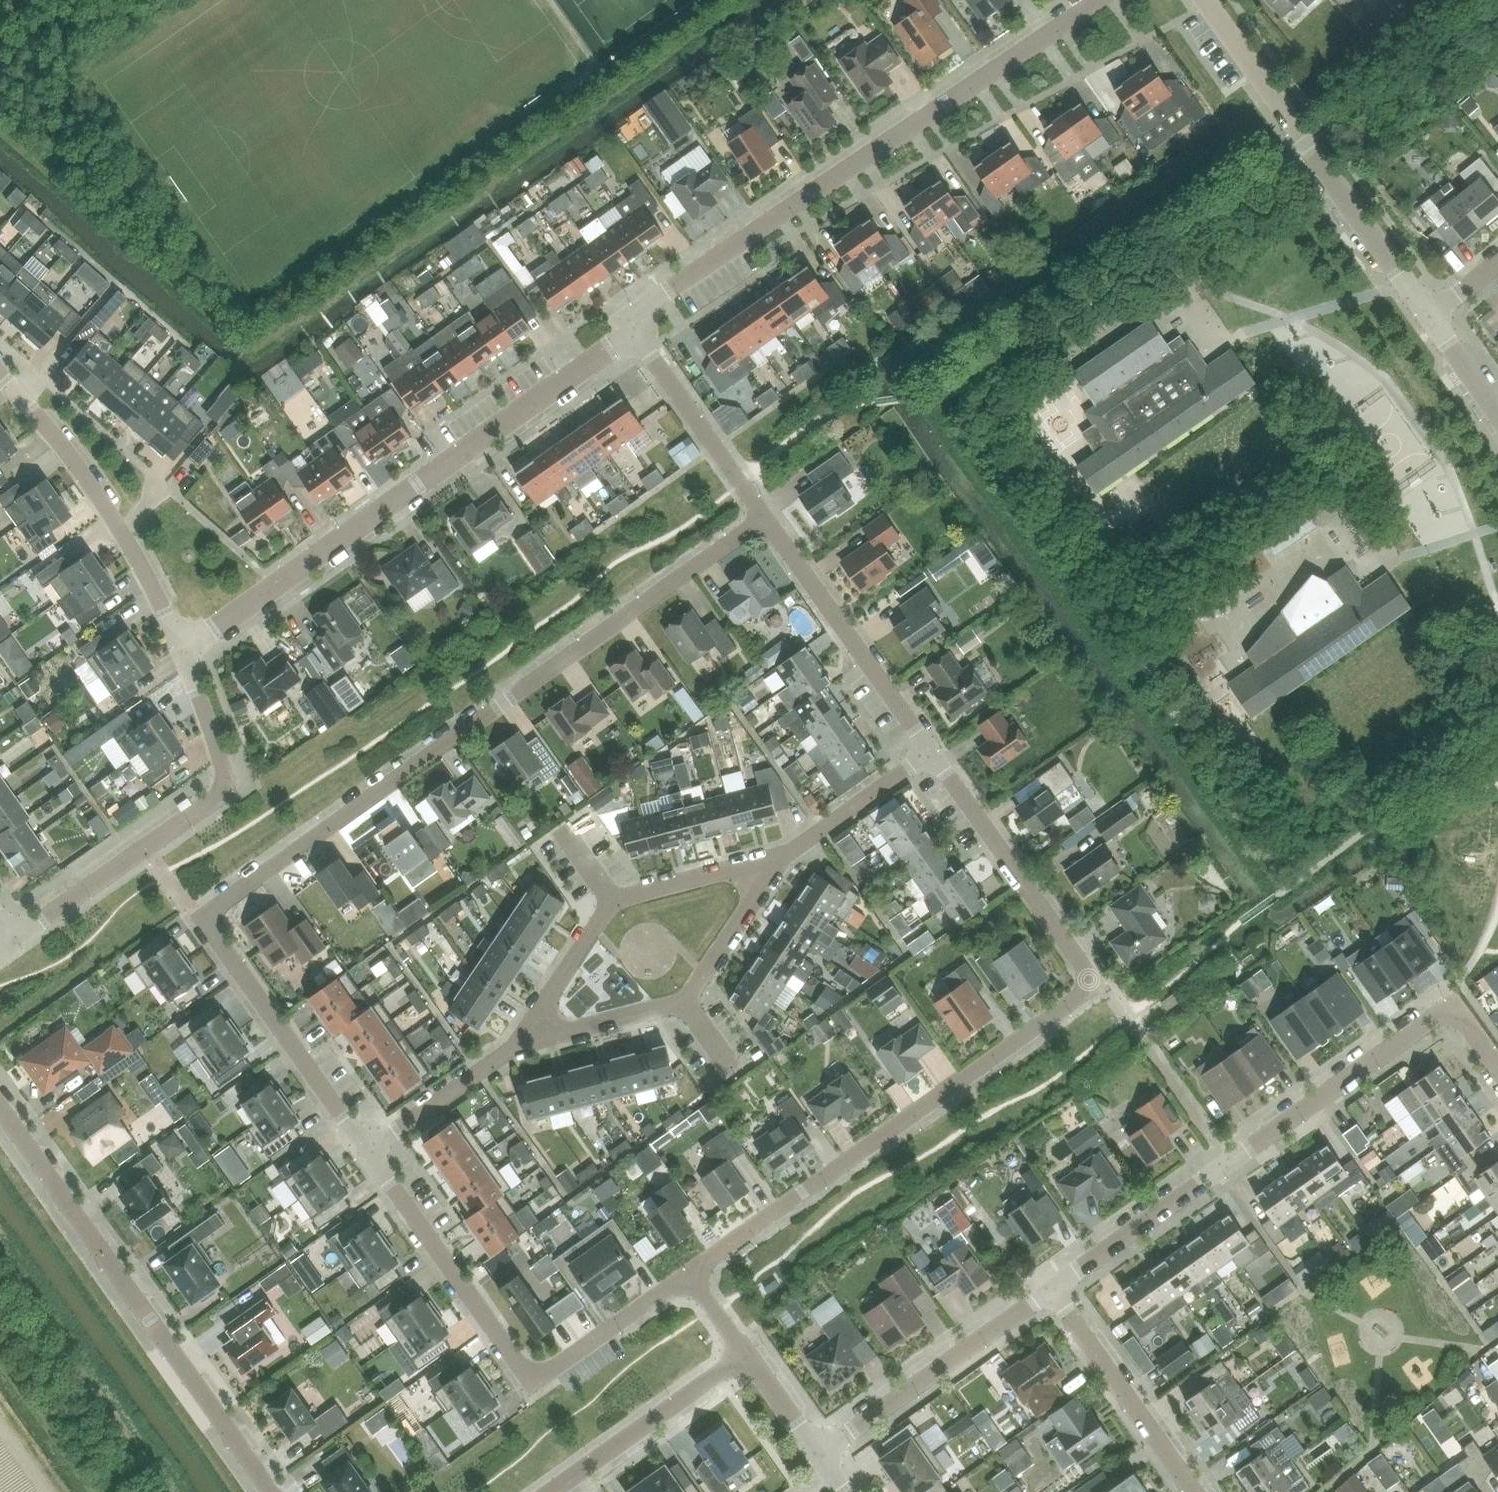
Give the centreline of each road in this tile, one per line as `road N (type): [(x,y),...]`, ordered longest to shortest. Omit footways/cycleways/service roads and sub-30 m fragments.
road 1 (residential): [(365,1151),(201,920),(763,516)]
road 2 (residential): [(687,1274),(1096,984),(929,753)]
road 3 (residential): [(632,332),(650,302),(1097,0)]
road 4 (residential): [(179,654),(632,332)]
road 5 (residential): [(1051,1290),(1453,1004)]
road 6 (residential): [(0,1109),(272,1491)]
road 7 (residential): [(12,939),(222,790),(179,654)]
road 8 (residential): [(1430,317),(1204,0)]
road 9 (residential): [(179,654),(137,562),(88,485),(0,377)]
road 10 (residential): [(929,753),(763,516)]
road 11 (residential): [(531,1385),(365,1151)]
road 12 (residential): [(817,1454),(1051,1290)]
road 13 (residential): [(1051,1290),(1194,1491)]
road 14 (residential): [(549,1491),(746,1353)]
road 15 (residential): [(763,516),(632,332)]
road 16 (residential): [(531,1385),(687,1274)]
road 17 (residential): [(929,753),(773,862)]
road 18 (residential): [(521,1042),(365,1151)]
road 19 (residential): [(612,900),(521,1042)]
road 20 (residential): [(683,1001),(521,1042)]
road 21 (residential): [(773,862),(683,1001)]
road 22 (residential): [(773,862),(612,900)]
road 23 (track): [(0,1366),(91,1491)]
road 24 (residential): [(817,1454),(746,1353)]

